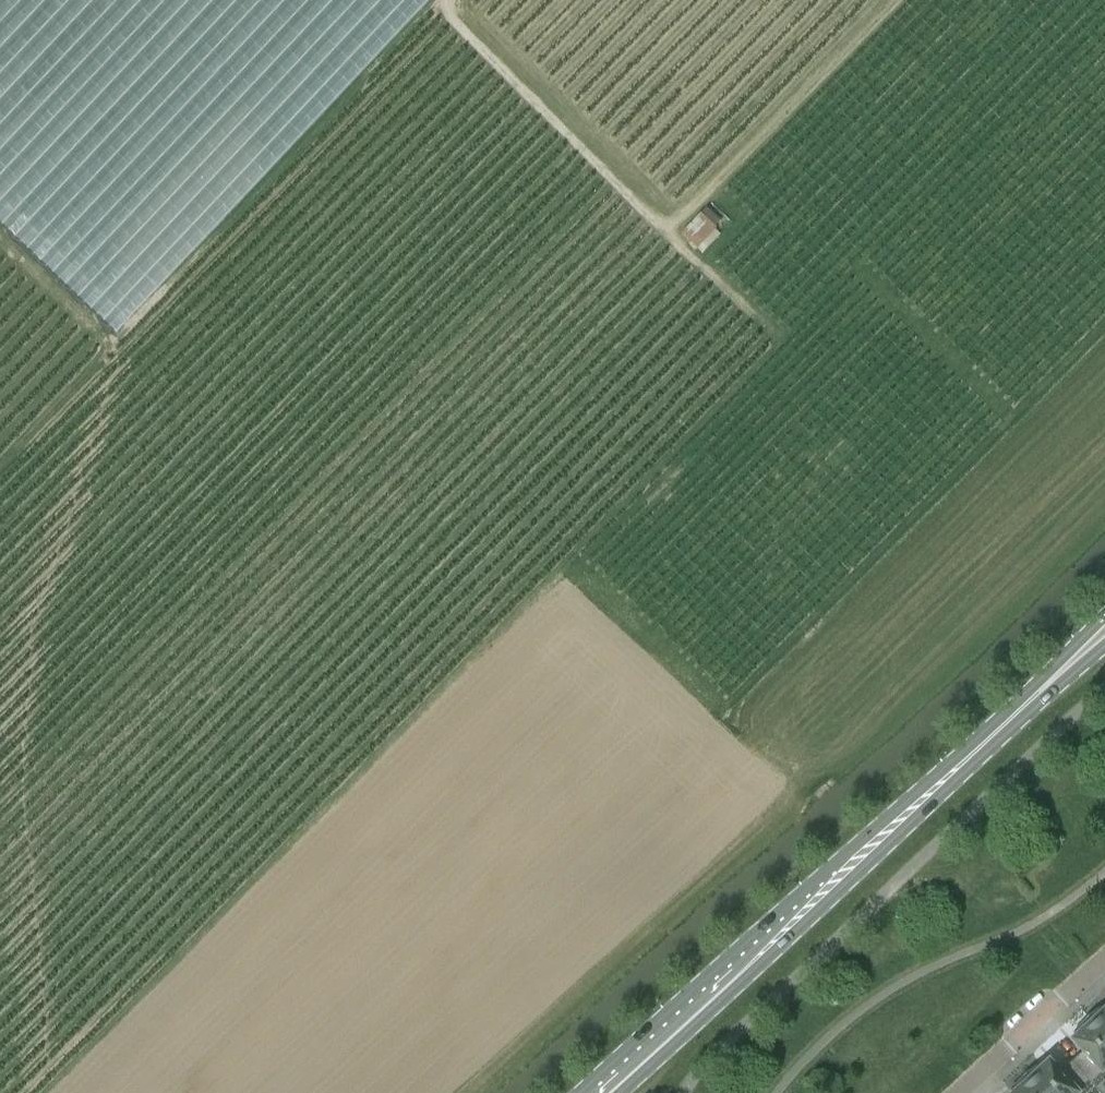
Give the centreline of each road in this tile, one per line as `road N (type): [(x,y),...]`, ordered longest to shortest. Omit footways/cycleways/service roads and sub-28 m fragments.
road 1 (primary): [(613,1092),(1104,632)]
road 2 (track): [(444,0),(451,18),(654,224),(666,224),(683,219),(900,0)]
road 3 (residential): [(955,1092),(1104,956)]

